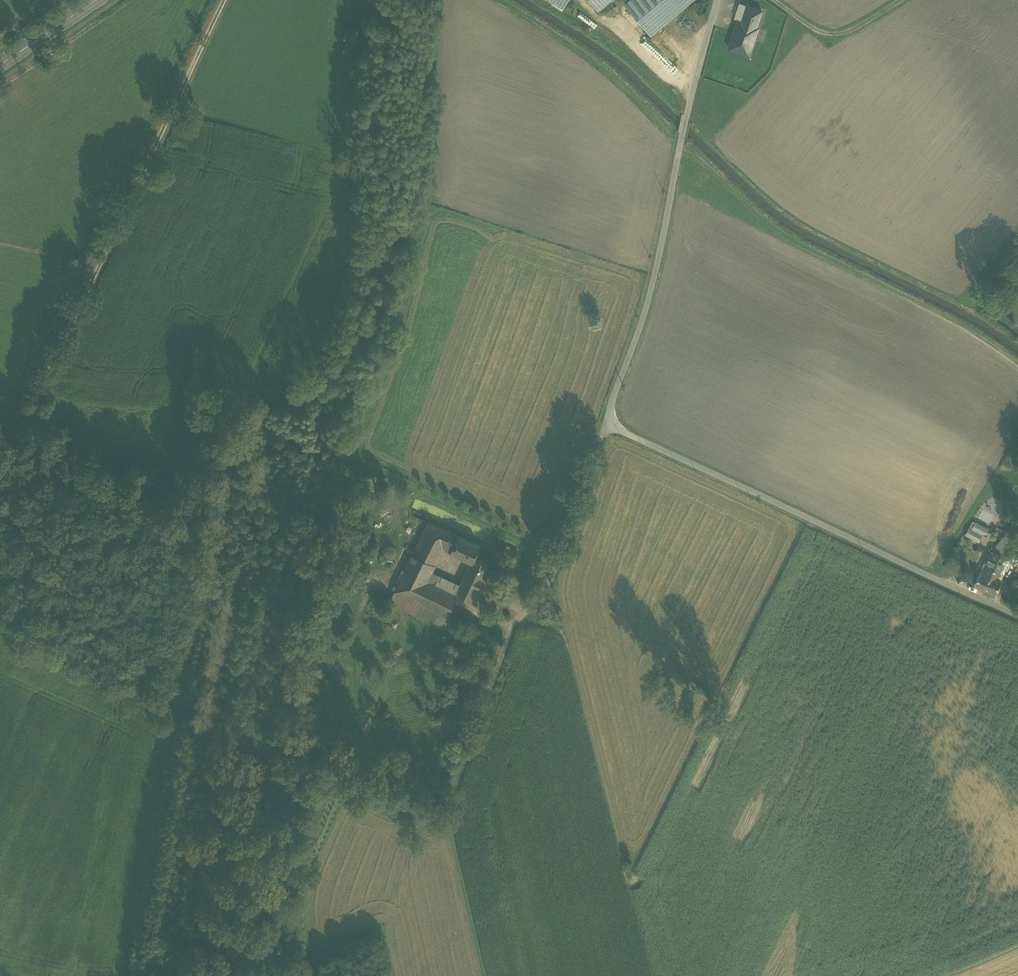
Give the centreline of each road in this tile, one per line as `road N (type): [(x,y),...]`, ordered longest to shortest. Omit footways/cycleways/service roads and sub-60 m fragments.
road 1 (track): [(1017,617),(620,434),(607,418),(649,297),(715,0)]
road 2 (track): [(0,476),(223,0)]
road 3 (track): [(483,975),(449,840),(450,815),(513,618)]
road 4 (track): [(560,554),(260,419)]
road 5 (track): [(775,0),(815,29),(844,36),(899,0)]

